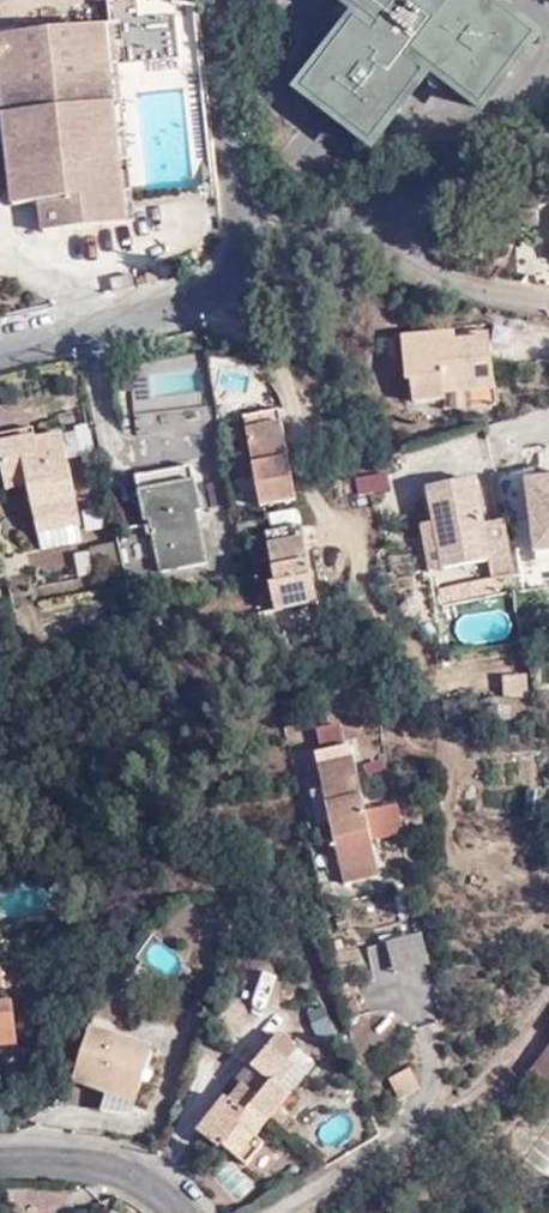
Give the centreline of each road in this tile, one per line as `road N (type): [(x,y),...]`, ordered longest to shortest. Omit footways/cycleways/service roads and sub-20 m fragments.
road 1 (unclassified): [(548,158),(387,203),(249,268)]
road 2 (unclassified): [(249,268),(227,0)]
road 3 (residential): [(249,268),(173,303),(0,346)]
road 4 (residential): [(0,1163),(118,1168),(162,1189),(184,1212)]

